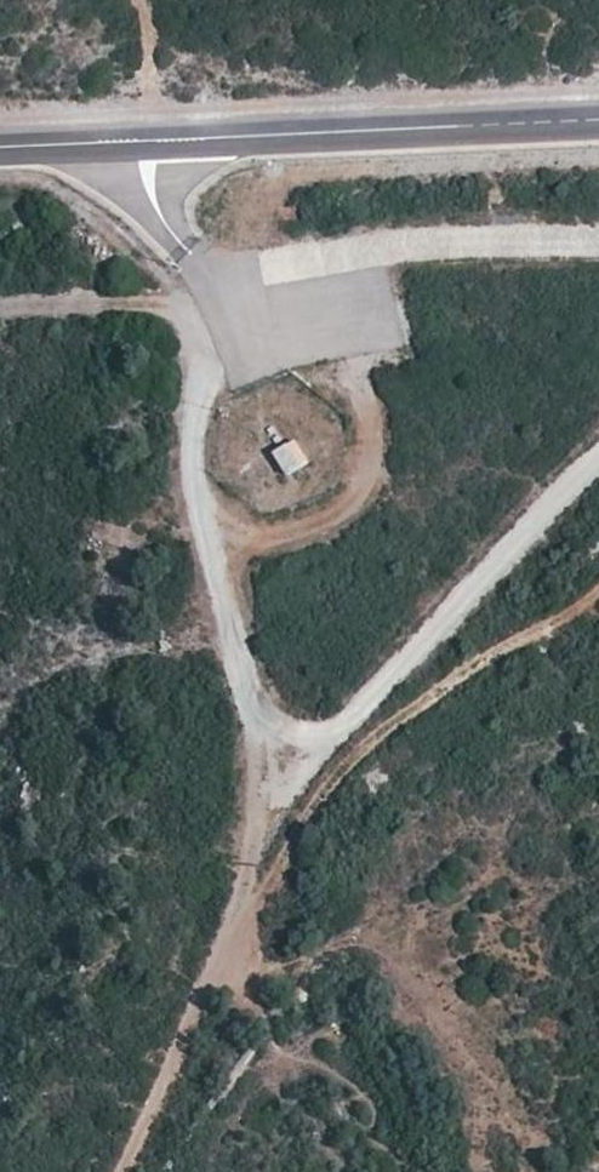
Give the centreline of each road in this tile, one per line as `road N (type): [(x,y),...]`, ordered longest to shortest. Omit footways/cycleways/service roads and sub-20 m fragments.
road 1 (unclassified): [(598,120),(0,148)]

